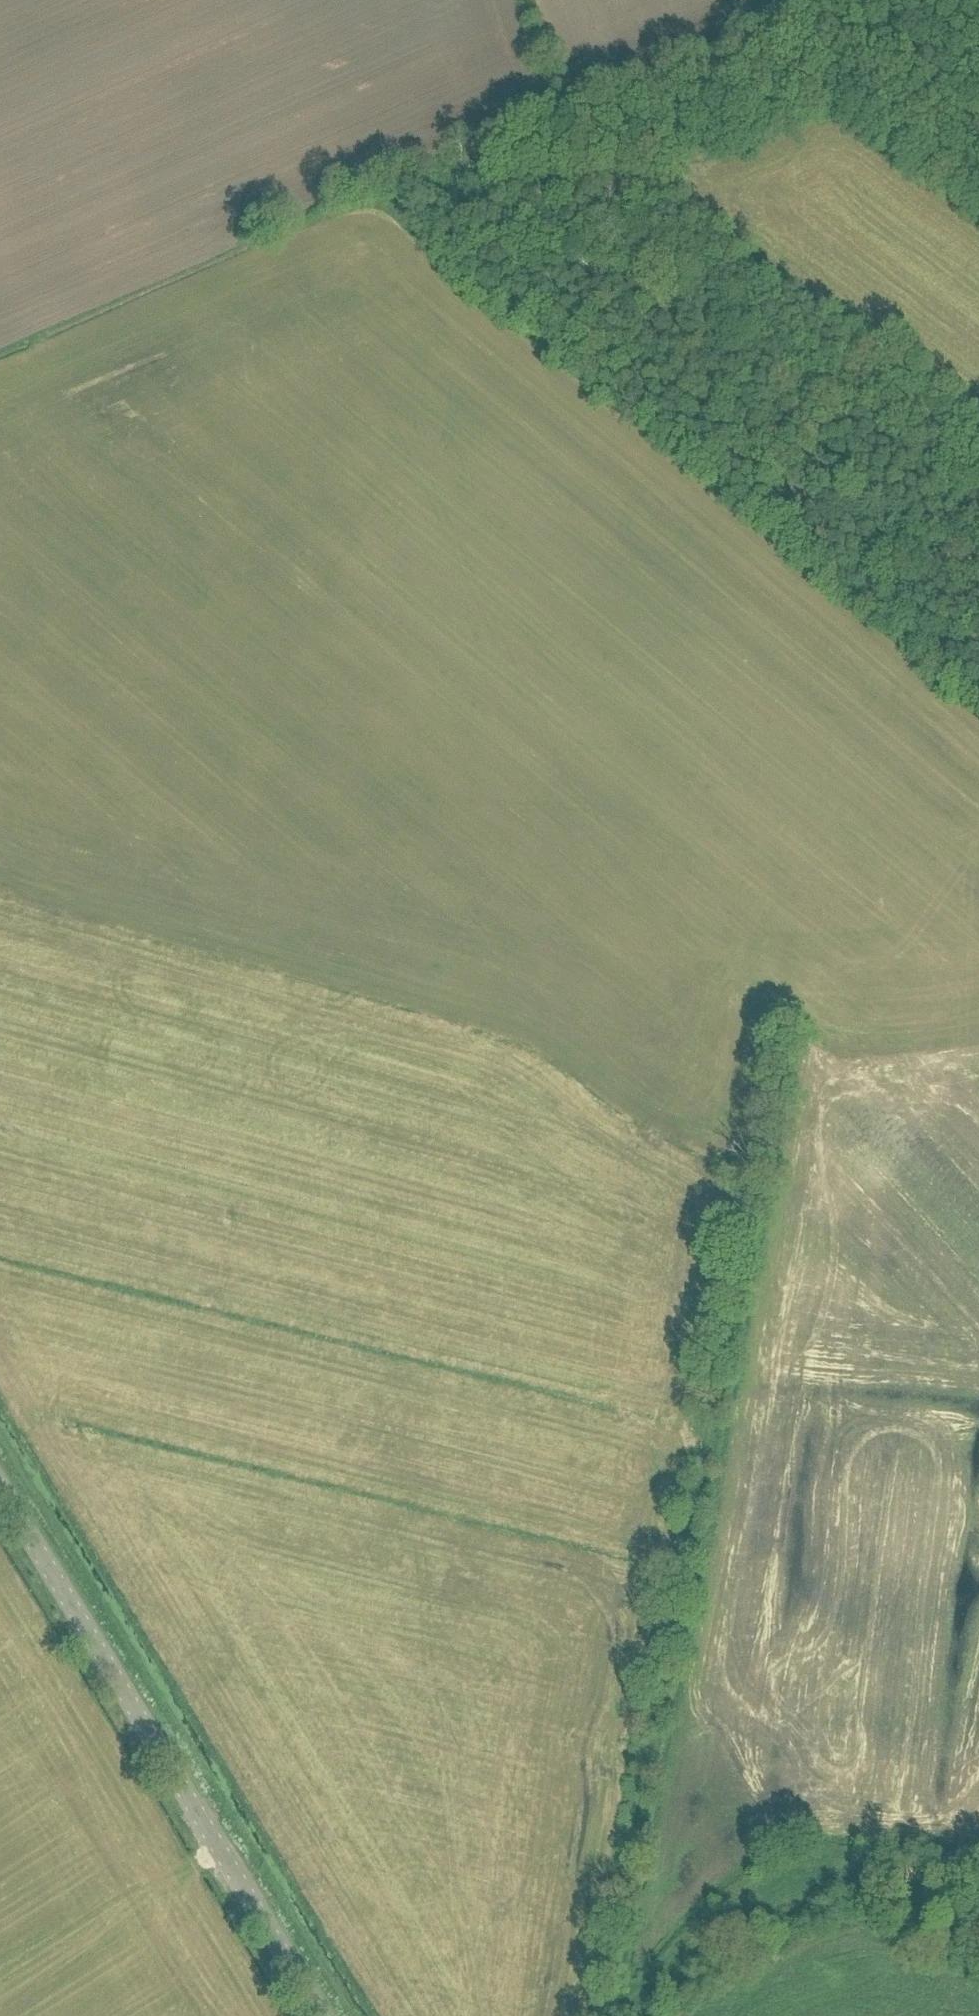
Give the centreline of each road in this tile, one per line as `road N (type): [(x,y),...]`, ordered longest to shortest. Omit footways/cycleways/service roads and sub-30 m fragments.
road 1 (track): [(605,2015),(770,1050)]
road 2 (tertiary): [(322,2015),(0,1490)]
road 3 (track): [(867,0),(396,206)]
road 4 (track): [(612,2015),(741,1908),(832,1873),(849,1856),(978,1868)]

